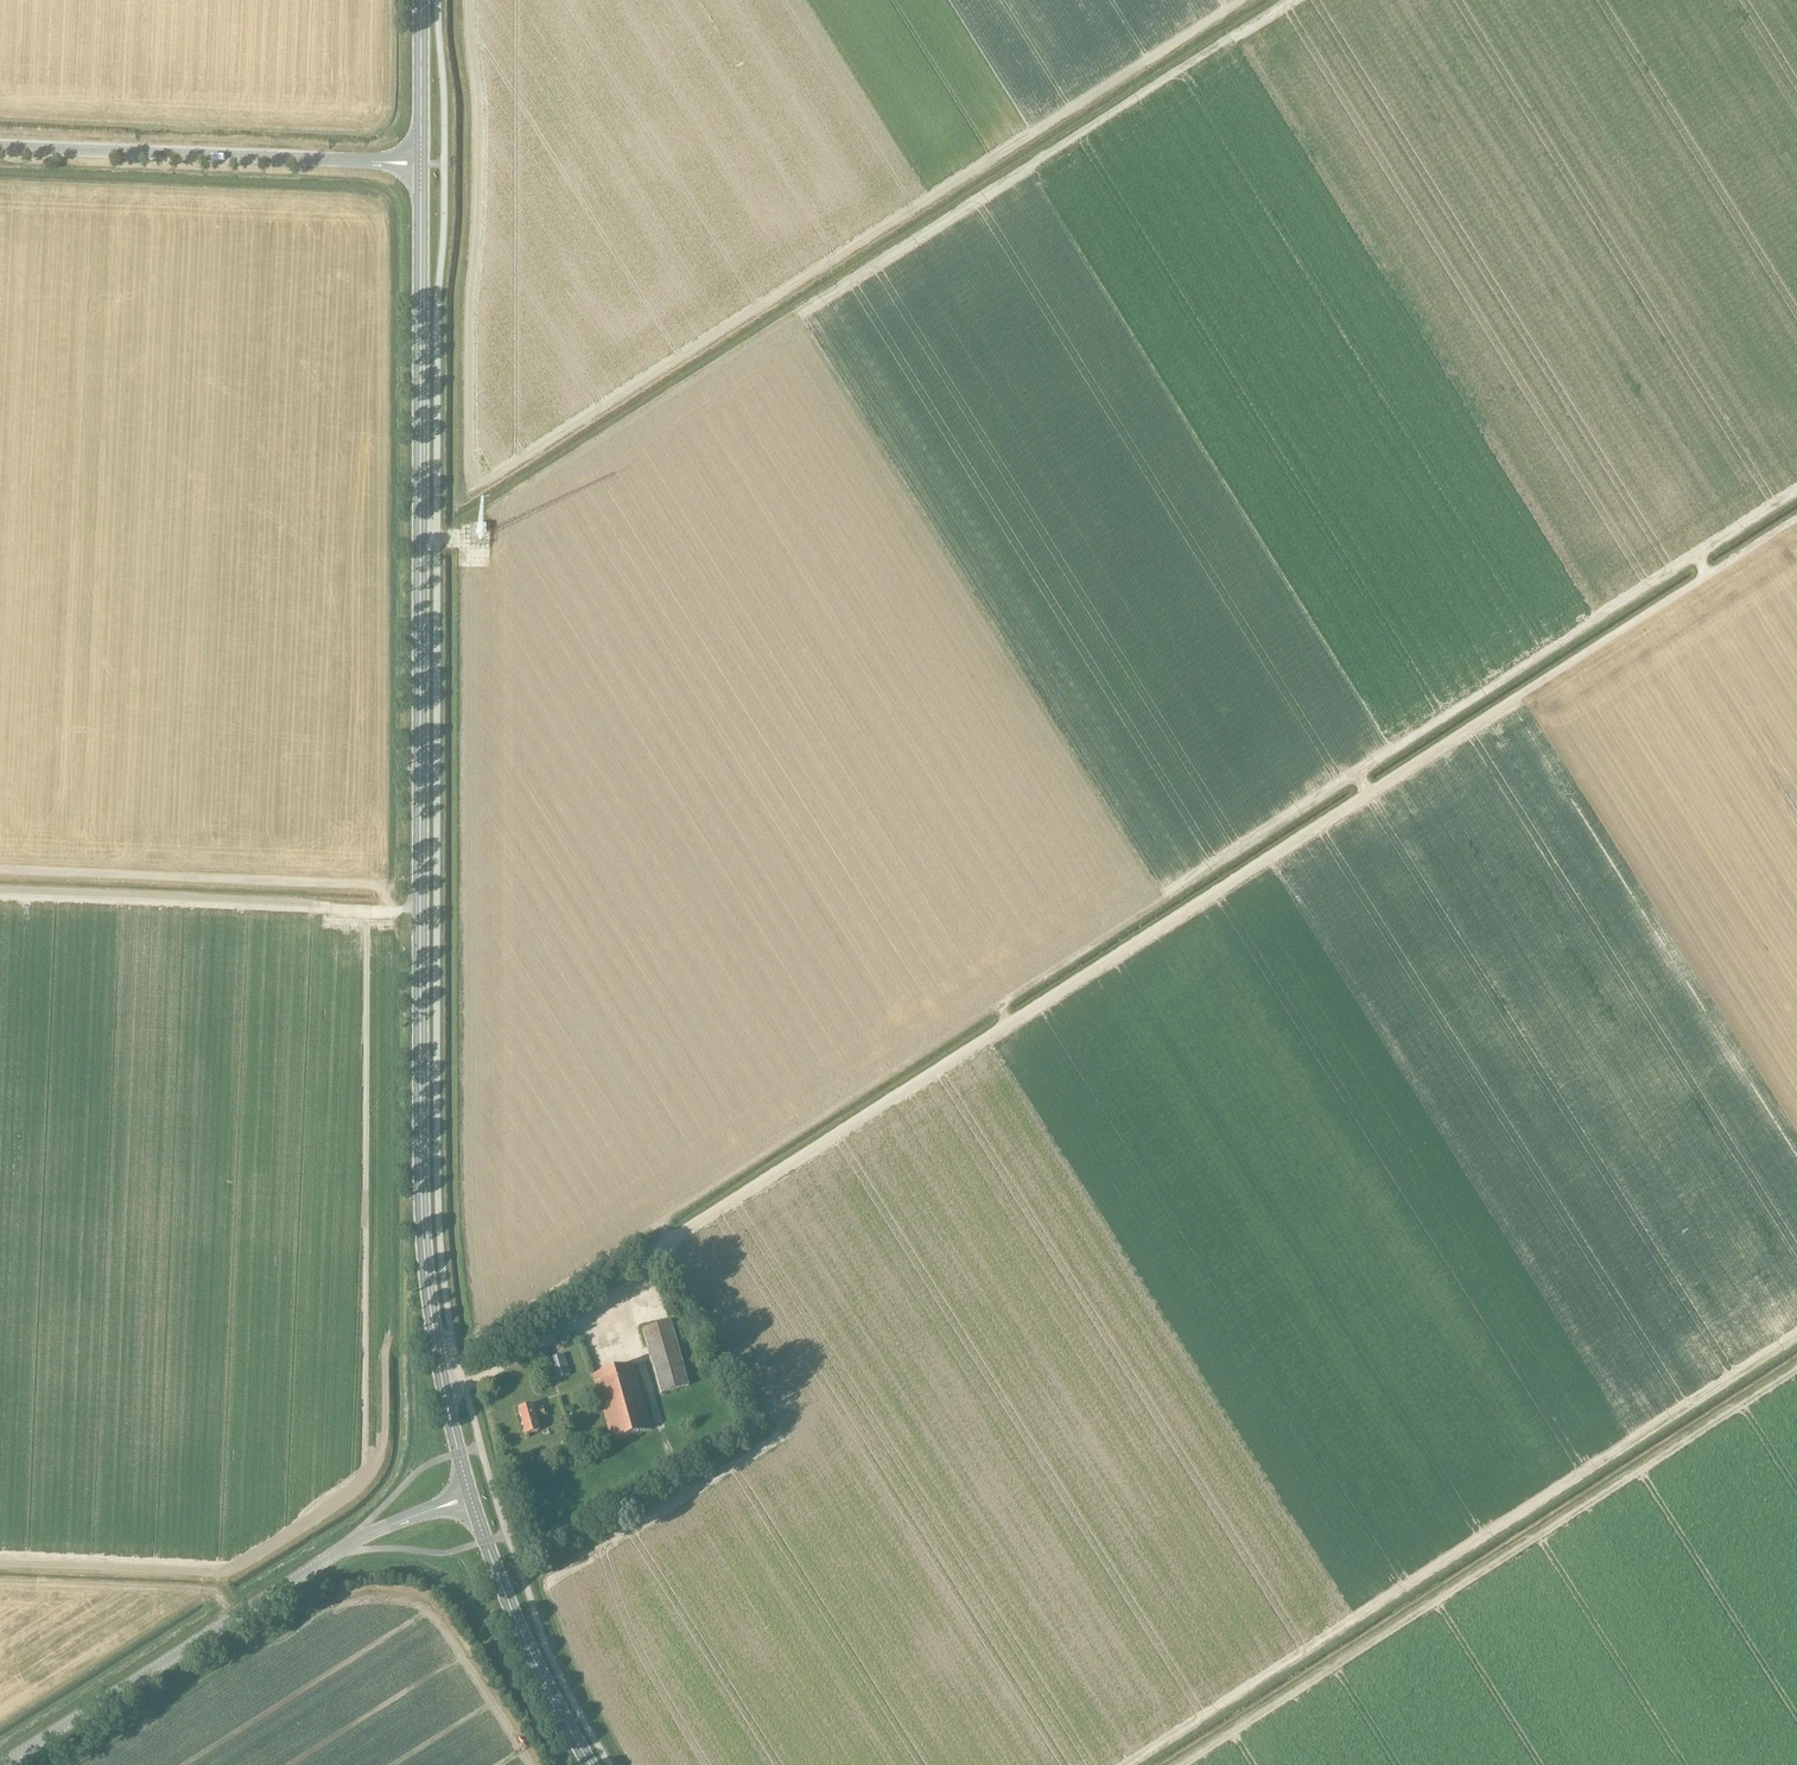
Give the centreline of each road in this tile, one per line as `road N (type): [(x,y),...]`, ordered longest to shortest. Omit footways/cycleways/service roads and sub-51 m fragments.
road 1 (secondary): [(437,1351),(421,1179),(420,537)]
road 2 (unclassified): [(2,1764),(353,1543),(436,1508)]
road 3 (secondary): [(420,537),(421,171)]
road 4 (unclassified): [(0,147),(328,160)]
road 5 (secondary): [(590,1764),(531,1653),(473,1505)]
road 6 (secondary): [(421,156),(421,0)]

